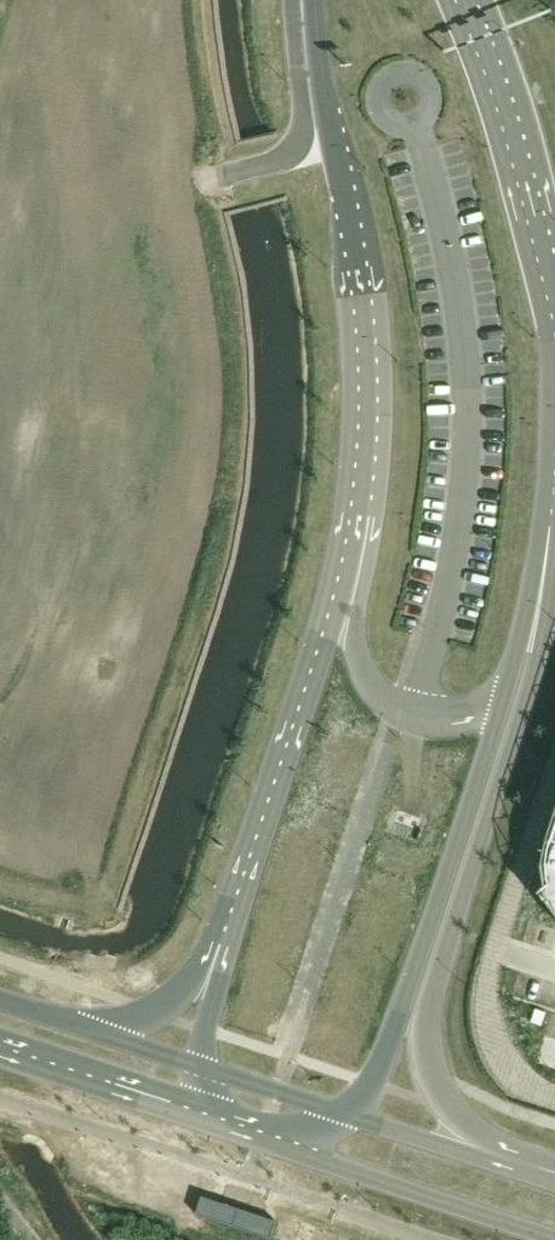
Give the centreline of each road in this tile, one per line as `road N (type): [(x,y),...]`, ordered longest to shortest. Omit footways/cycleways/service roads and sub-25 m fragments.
road 1 (unclassified): [(484,1161),(449,1105),(429,1017),(540,656),(545,569)]
road 2 (unclassified): [(314,0),(367,349),(367,448),(344,591)]
road 3 (unclassified): [(346,1113),(372,1082),(500,706)]
road 4 (unclassified): [(344,591),(229,949)]
road 5 (unclassified): [(554,342),(492,94),(455,0)]
road 6 (unclassified): [(279,1145),(554,1238)]
road 7 (unclassified): [(344,591),(363,672),(392,706),(441,716),(500,706)]
road 8 (unclassified): [(0,1051),(216,1124)]
road 9 (unclassified): [(229,949),(168,1002),(91,1030)]
road 10 (unclassified): [(346,1113),(201,1065)]
road 11 (unclassified): [(484,1161),(346,1113)]
road 12 (unclassified): [(500,706),(545,569)]

